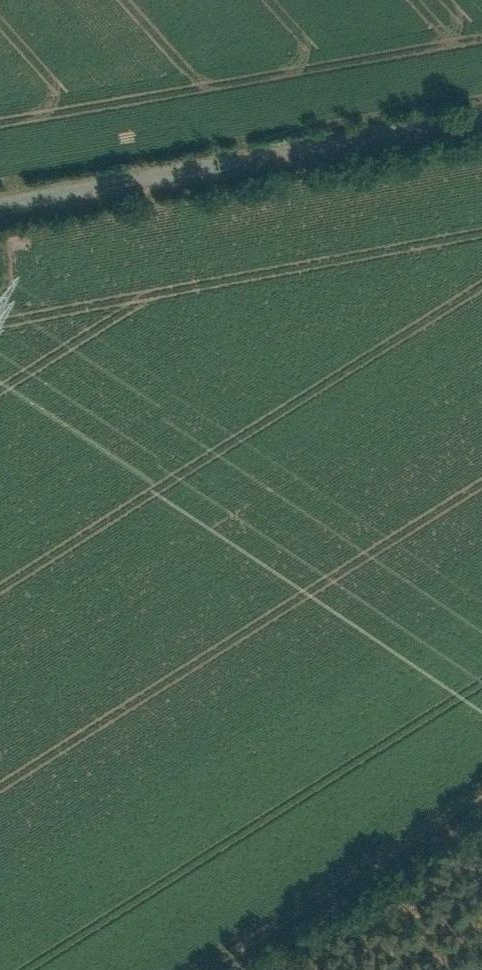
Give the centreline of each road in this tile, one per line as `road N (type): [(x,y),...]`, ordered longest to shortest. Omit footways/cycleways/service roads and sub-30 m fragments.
road 1 (unclassified): [(481,123),(0,209)]
road 2 (track): [(218,969),(481,808)]

